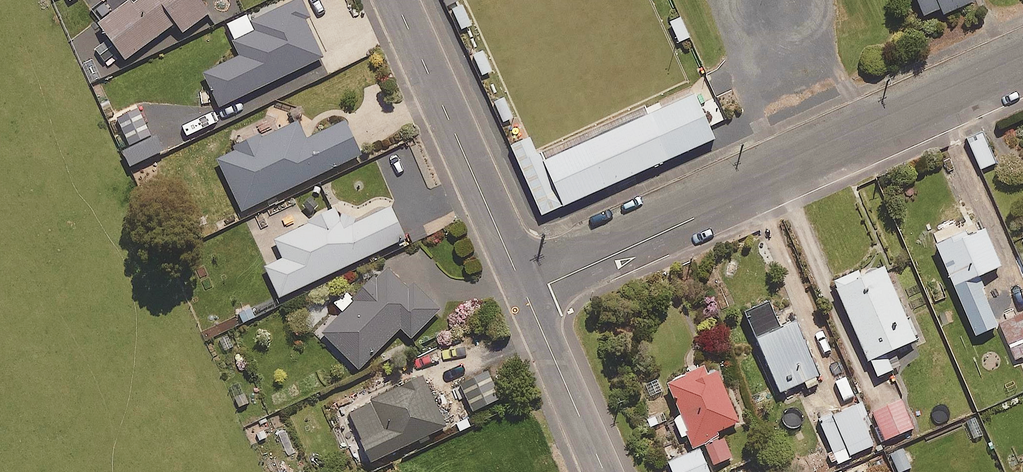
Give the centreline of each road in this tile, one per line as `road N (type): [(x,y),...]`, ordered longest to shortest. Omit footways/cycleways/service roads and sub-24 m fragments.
road 1 (residential): [(526,294),(1022,72)]
road 2 (residential): [(394,0),(526,294)]
road 3 (residential): [(526,294),(605,471)]

